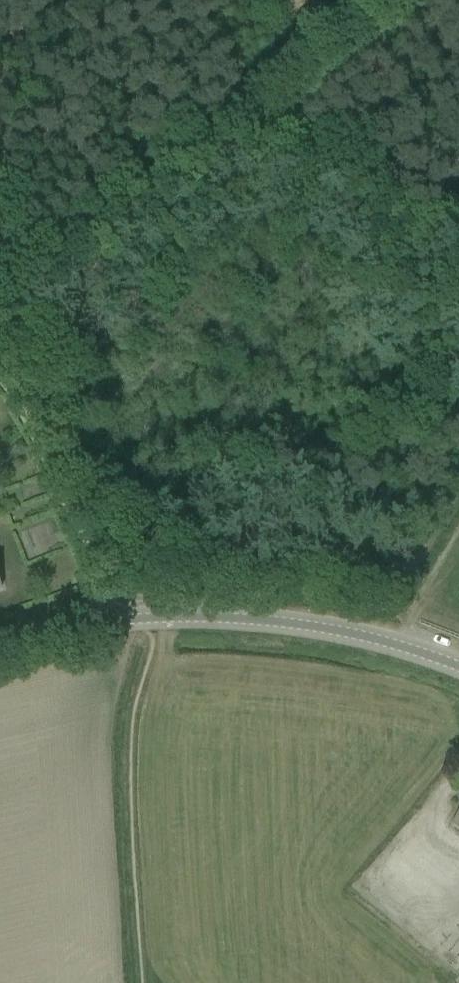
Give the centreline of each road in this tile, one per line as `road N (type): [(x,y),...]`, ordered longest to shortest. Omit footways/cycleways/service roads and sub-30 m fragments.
road 1 (tertiary): [(0,641),(115,616),(227,617),(347,633),(458,667)]
road 2 (track): [(0,391),(115,616)]

